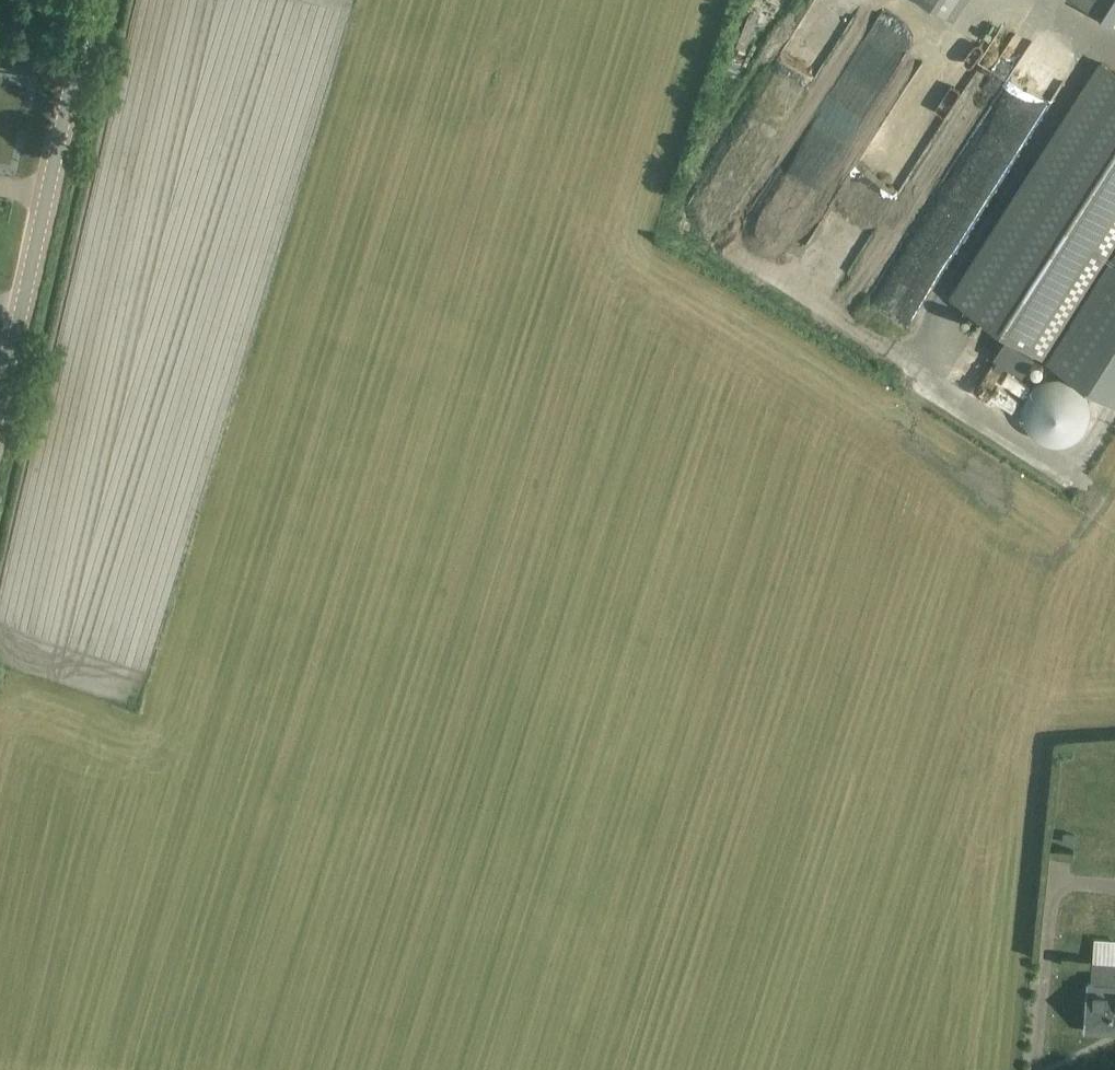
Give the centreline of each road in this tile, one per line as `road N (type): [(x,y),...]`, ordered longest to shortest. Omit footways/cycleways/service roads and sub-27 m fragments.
road 1 (unclassified): [(0,404),(91,0)]

